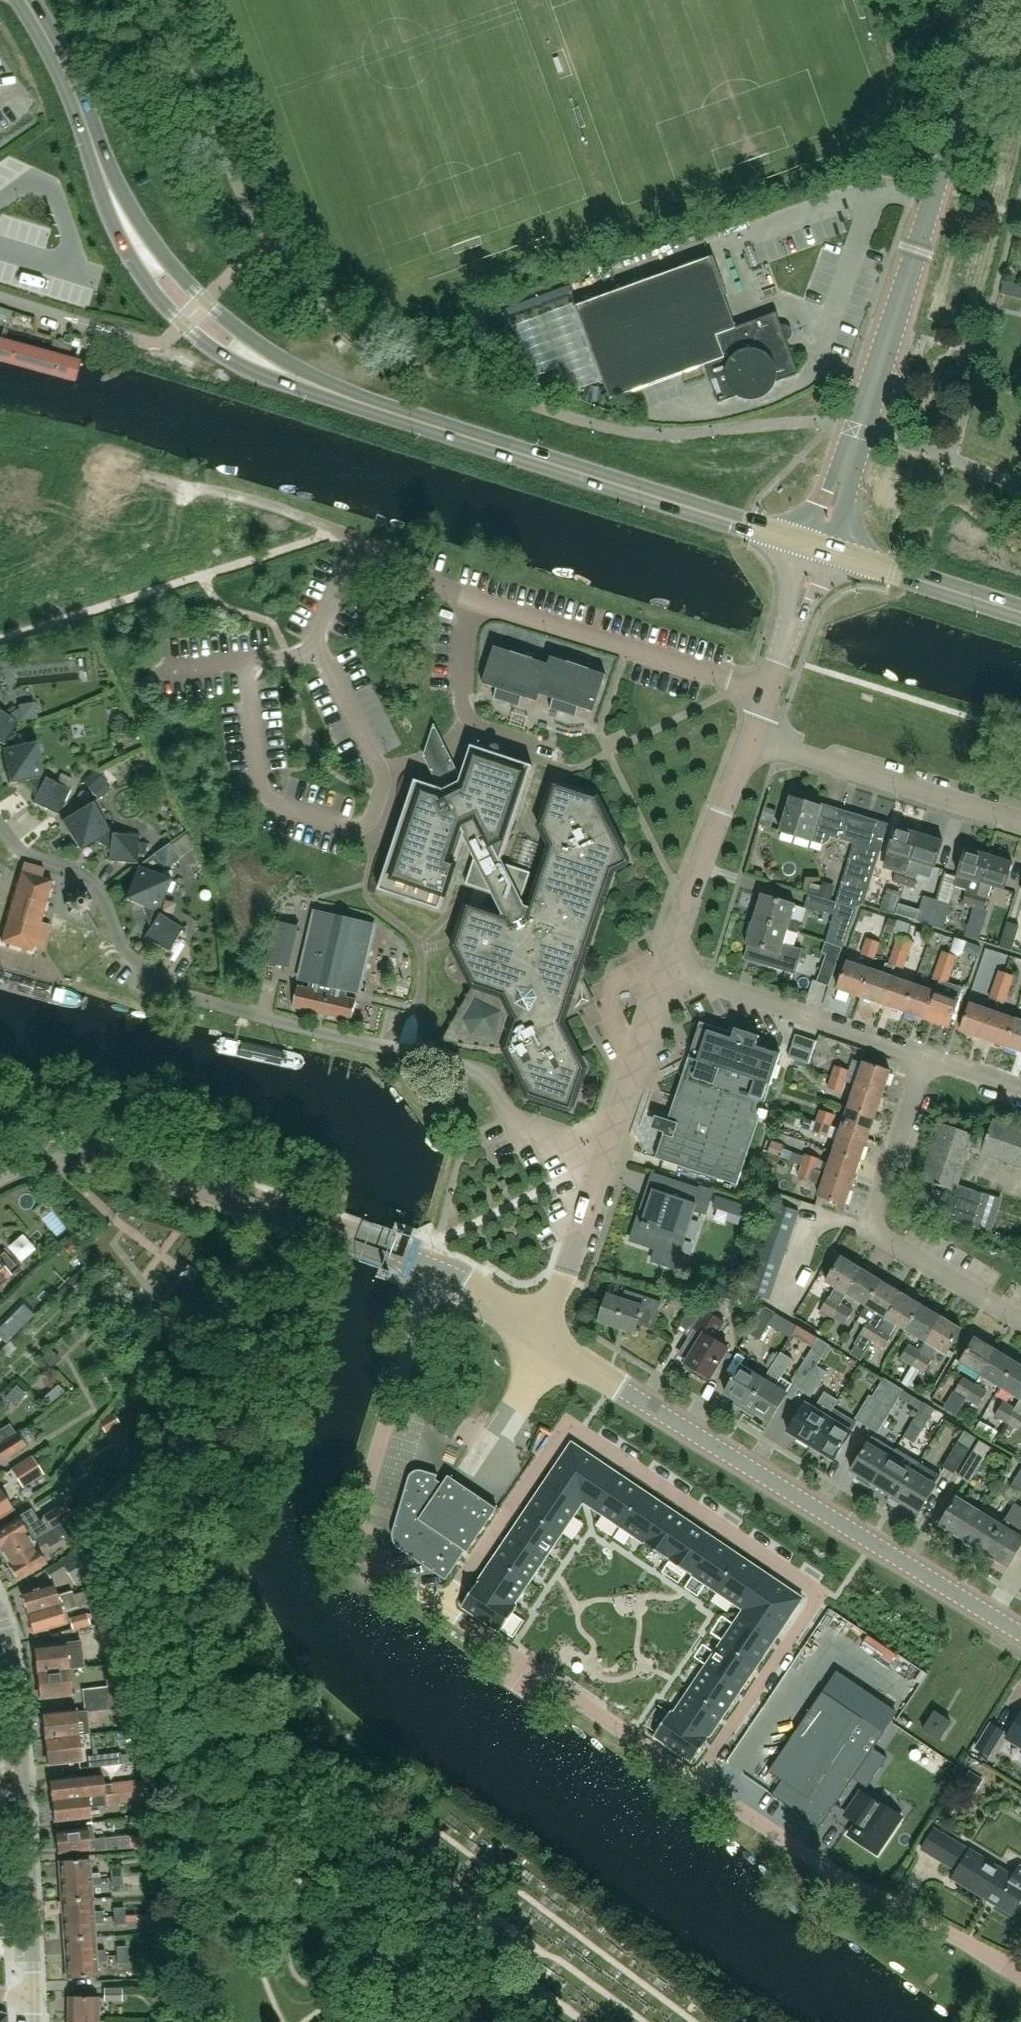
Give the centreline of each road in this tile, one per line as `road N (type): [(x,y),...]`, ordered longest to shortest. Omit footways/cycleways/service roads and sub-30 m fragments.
road 1 (residential): [(694,1778),(816,1592),(571,1423),(443,1608)]
road 2 (residential): [(605,1157),(509,1115),(488,1071),(178,992),(132,958),(88,879),(28,853),(0,826)]
road 3 (tertiary): [(544,1335),(1020,1634)]
road 4 (primary): [(806,543),(272,369)]
road 5 (unclassified): [(845,472),(956,131),(984,0)]
road 6 (residential): [(768,693),(470,598),(335,530)]
road 7 (tertiary): [(434,1264),(104,1152),(52,1151),(0,1170)]
road 8 (residential): [(443,1608),(379,1558),(365,1512),(434,1264)]
road 9 (residential): [(1020,1973),(834,1873),(694,1778)]
road 10 (residential): [(33,2010),(22,1792),(0,1634)]
road 11 (residential): [(1020,1317),(866,1224),(926,1055)]
road 12 (residential): [(694,1778),(443,1608)]
road 13 (primary): [(145,253),(118,215),(76,94),(25,0)]
road 14 (unclassified): [(1020,822),(752,737)]
road 15 (residential): [(926,1055),(667,967)]
road 16 (residential): [(667,967),(752,737)]
road 17 (residential): [(605,1157),(667,967)]
road 18 (primary): [(1020,612),(832,551)]
road 19 (residential): [(544,1335),(605,1157)]
road 20 (primary): [(145,253),(154,288),(183,324),(226,357),(272,369)]
road 21 (primary): [(272,369),(145,253)]
road 22 (tertiary): [(434,1264),(544,1335)]

